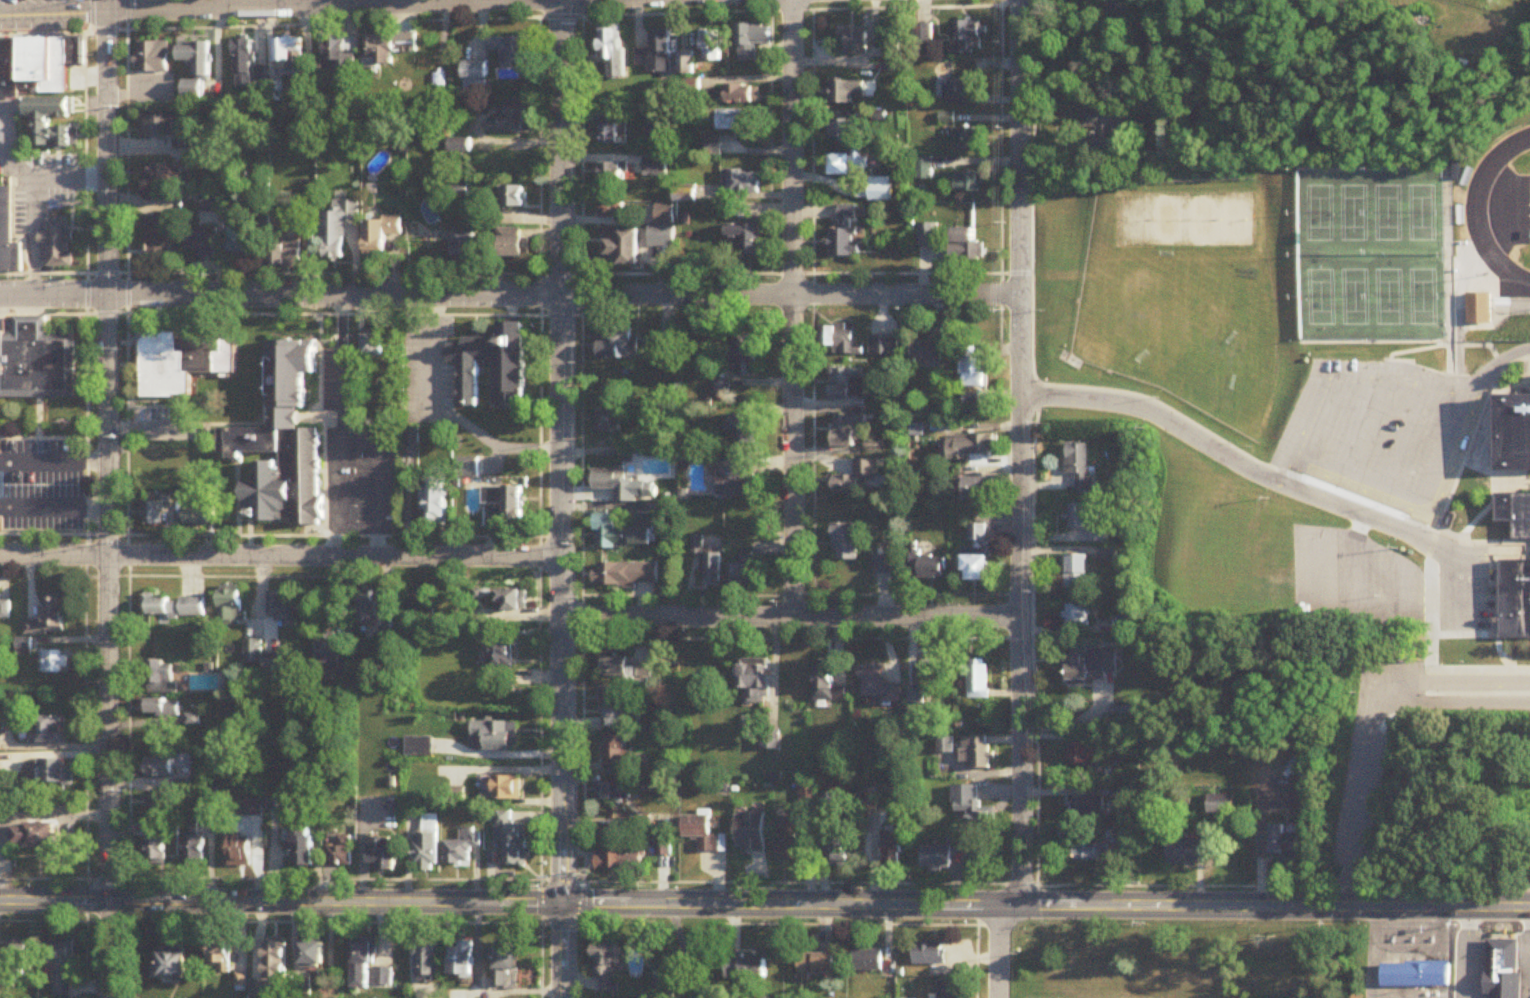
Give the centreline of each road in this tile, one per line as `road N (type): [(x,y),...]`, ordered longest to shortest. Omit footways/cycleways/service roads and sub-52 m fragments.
road 1 (residential): [(1020,293),(0,293)]
road 2 (tertiary): [(0,901),(1017,898)]
road 3 (tertiary): [(560,293),(561,997)]
road 4 (residential): [(106,294),(107,997)]
road 5 (residential): [(1020,293),(1017,898)]
road 6 (residential): [(558,556),(0,549)]
road 7 (residential): [(535,0),(0,14)]
road 8 (tertiary): [(1017,898),(1529,908)]
road 9 (residential): [(1020,617),(558,619)]
road 10 (residential): [(793,294),(794,619)]
road 11 (residential): [(790,0),(793,294)]
road 12 (residential): [(107,0),(106,294)]
road 13 (residential): [(1020,0),(1020,293)]
road 14 (tertiary): [(560,0),(560,293)]

